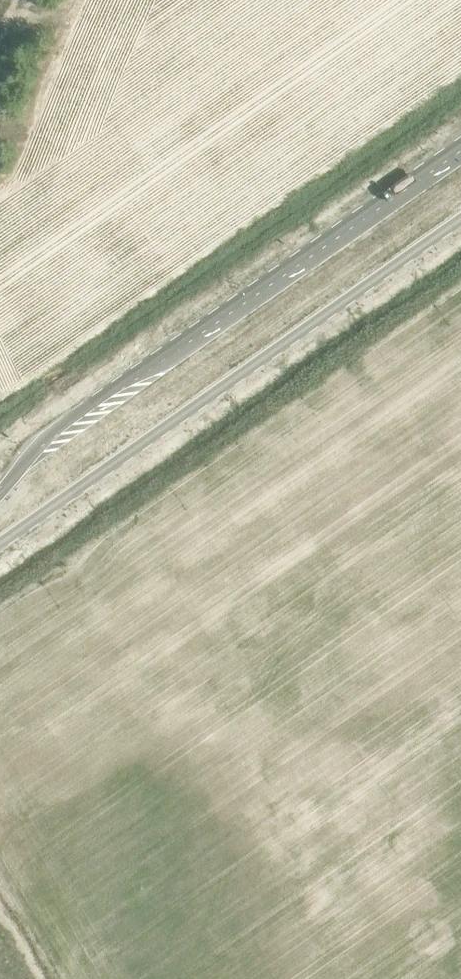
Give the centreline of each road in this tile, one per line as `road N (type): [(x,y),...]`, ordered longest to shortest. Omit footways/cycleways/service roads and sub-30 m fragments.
road 1 (tertiary): [(460,148),(91,404),(0,490)]
road 2 (tertiary): [(0,544),(460,220)]

